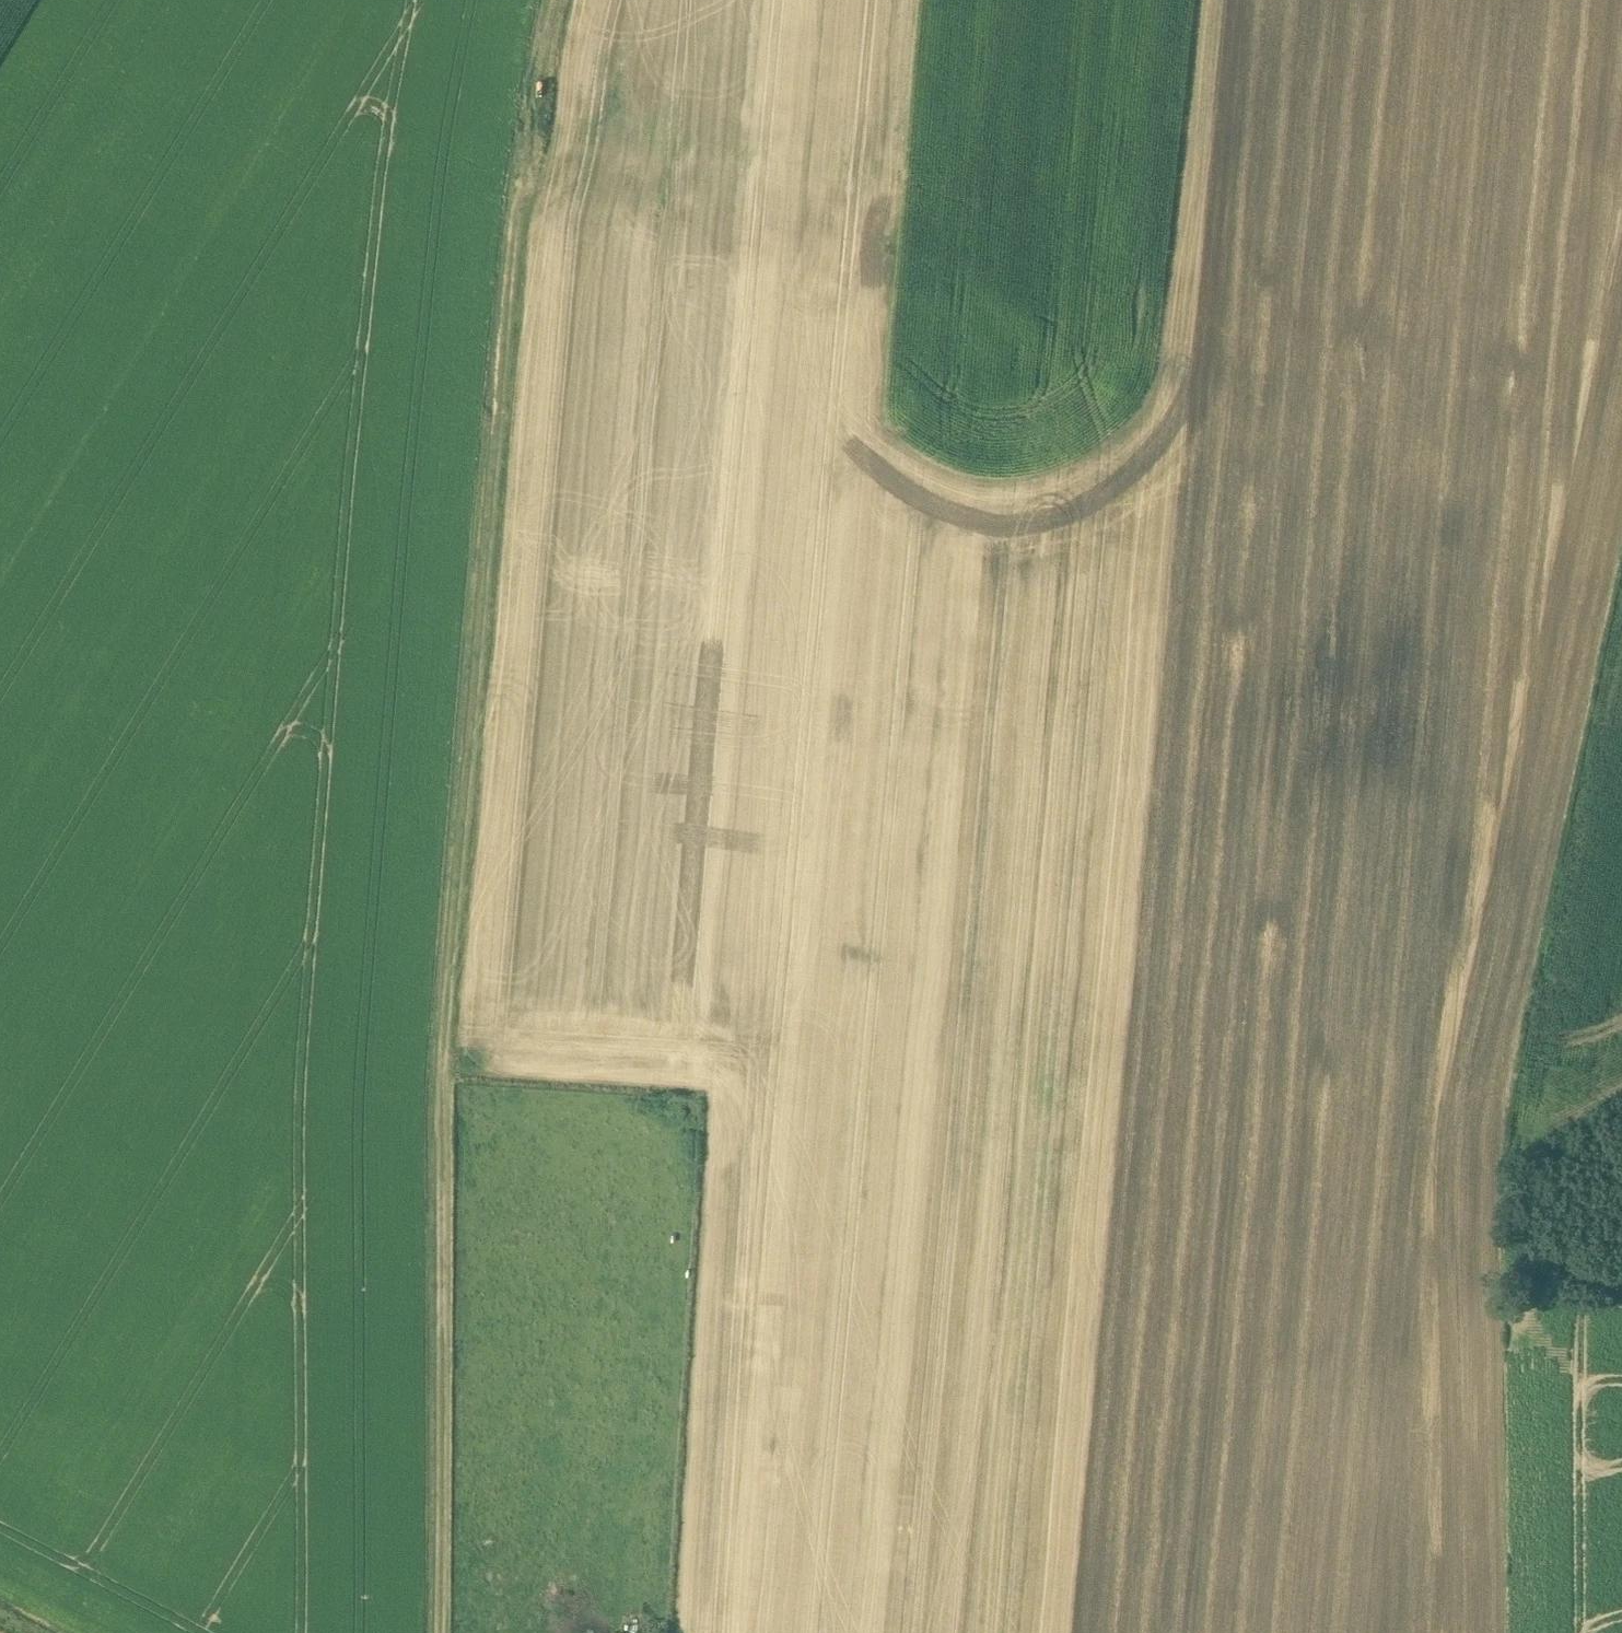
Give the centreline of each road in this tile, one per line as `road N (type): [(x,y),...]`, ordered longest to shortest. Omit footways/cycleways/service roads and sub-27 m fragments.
road 1 (track): [(521,173),(442,1094),(438,1632)]

